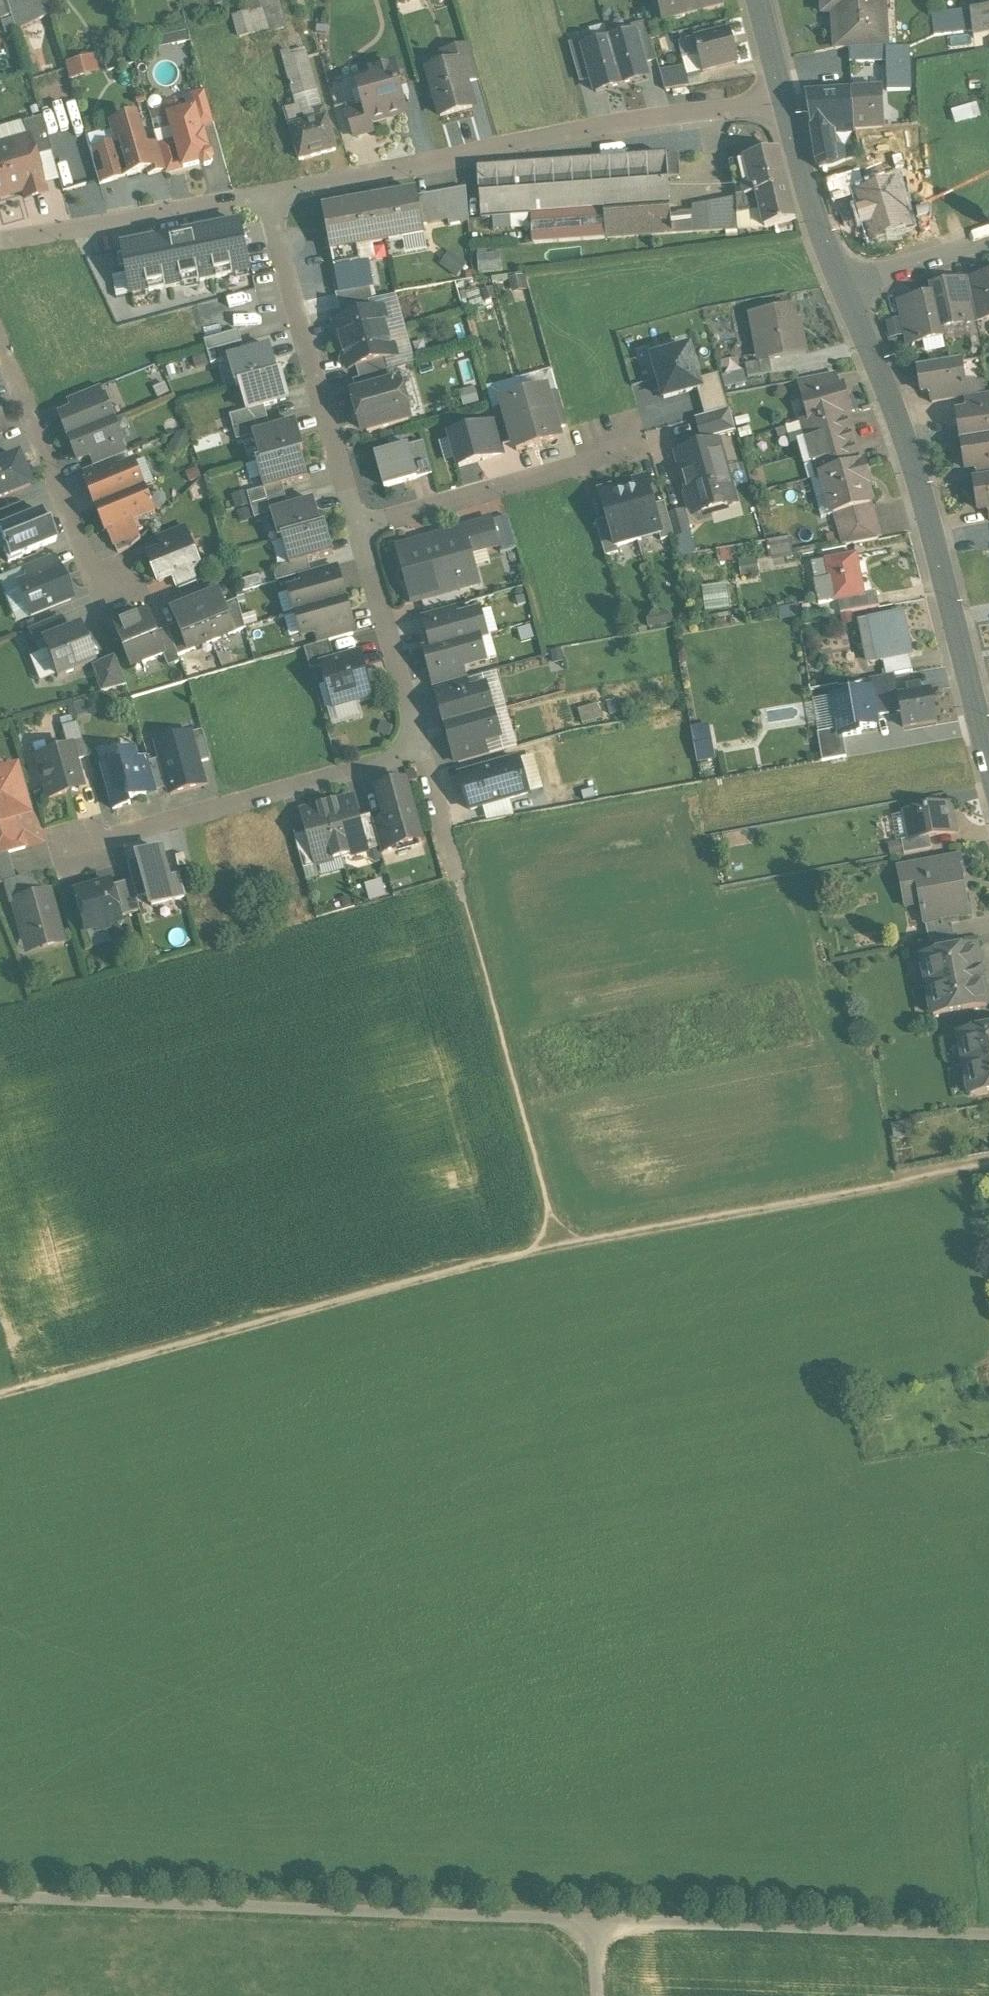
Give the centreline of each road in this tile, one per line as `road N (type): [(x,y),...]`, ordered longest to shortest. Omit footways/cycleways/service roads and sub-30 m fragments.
road 1 (track): [(0,1400),(563,1240),(988,1165)]
road 2 (track): [(988,1938),(0,1897)]
road 3 (residential): [(785,103),(275,192)]
road 4 (tertiary): [(988,758),(924,501),(841,285)]
road 5 (track): [(563,1240),(458,881)]
road 6 (residential): [(419,750),(79,845)]
road 7 (residential): [(275,192),(366,520)]
road 8 (residential): [(106,596),(0,332)]
road 9 (residential): [(275,192),(0,241)]
road 10 (residential): [(366,520),(619,450)]
road 11 (residential): [(366,520),(419,750)]
road 12 (tertiary): [(841,285),(785,103)]
road 13 (residential): [(841,285),(988,237)]
road 14 (residential): [(419,750),(458,881)]

